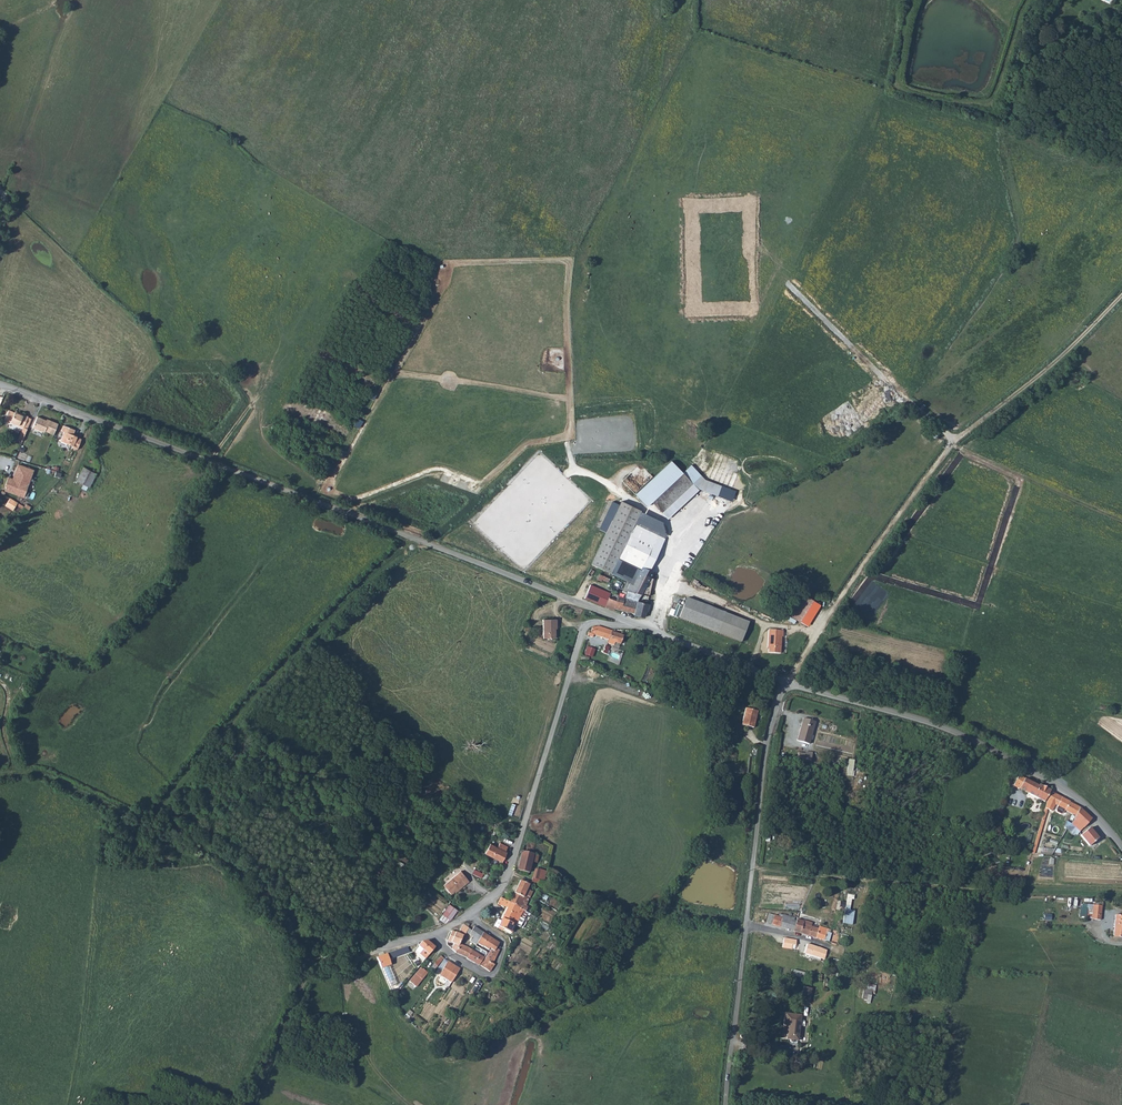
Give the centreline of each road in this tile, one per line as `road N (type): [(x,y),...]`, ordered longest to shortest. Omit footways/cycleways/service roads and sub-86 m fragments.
road 1 (unclassified): [(0,384),(630,622)]
road 2 (unclassified): [(787,684),(949,448),(1121,298)]
road 3 (unclassified): [(787,684),(999,752),(1094,811),(1121,846)]
road 4 (track): [(161,806),(261,690),(414,540)]
road 5 (track): [(747,924),(651,914),(548,1011),(497,977)]
road 6 (unclassified): [(630,622),(582,630),(524,829)]
road 7 (unclassified): [(746,927),(767,748),(787,684)]
road 8 (track): [(351,926),(325,916),(227,832),(161,806)]
road 9 (track): [(250,1104),(307,980),(375,951)]
road 10 (unclassified): [(726,1104),(746,927)]
road 11 (track): [(161,806),(137,819),(43,776),(0,775)]
road 12 (residential): [(468,914),(507,940),(497,977),(447,952),(432,934)]
road 13 (unclassified): [(630,622),(749,669)]

